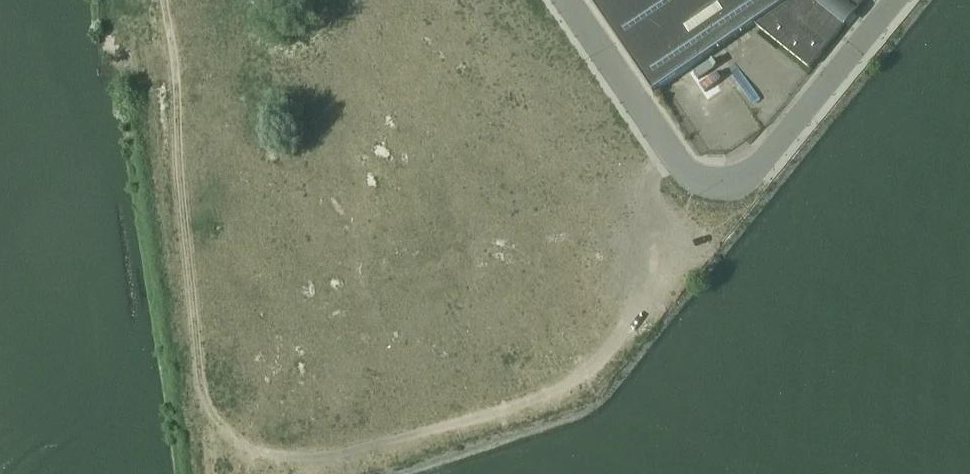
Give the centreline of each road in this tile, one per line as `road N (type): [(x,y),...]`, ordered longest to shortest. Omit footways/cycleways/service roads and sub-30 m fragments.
road 1 (unclassified): [(565,0),(680,167),(708,181),(749,174),(894,0)]

